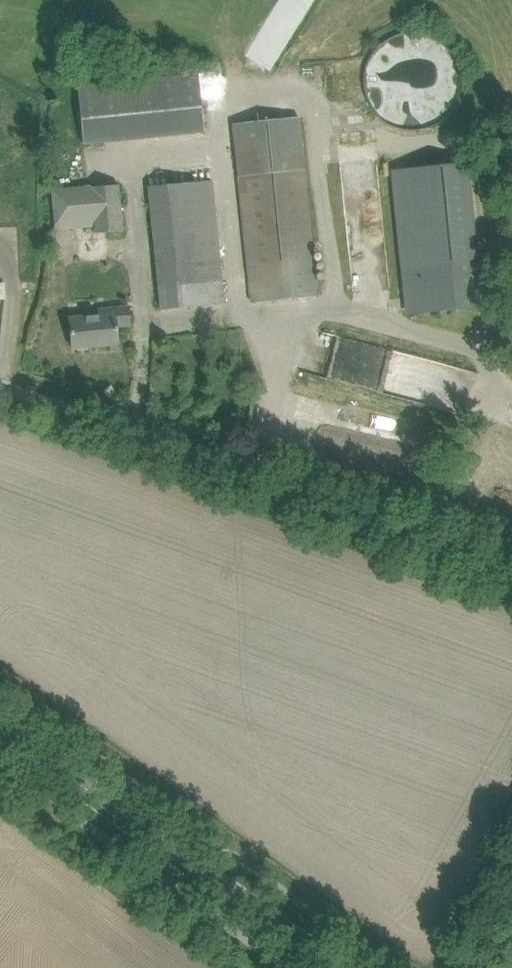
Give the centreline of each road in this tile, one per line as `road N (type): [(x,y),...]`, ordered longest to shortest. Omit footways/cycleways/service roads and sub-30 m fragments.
road 1 (secondary): [(334,967),(0,730)]
road 2 (track): [(511,562),(182,448)]
road 3 (unclassified): [(182,448),(0,385)]

